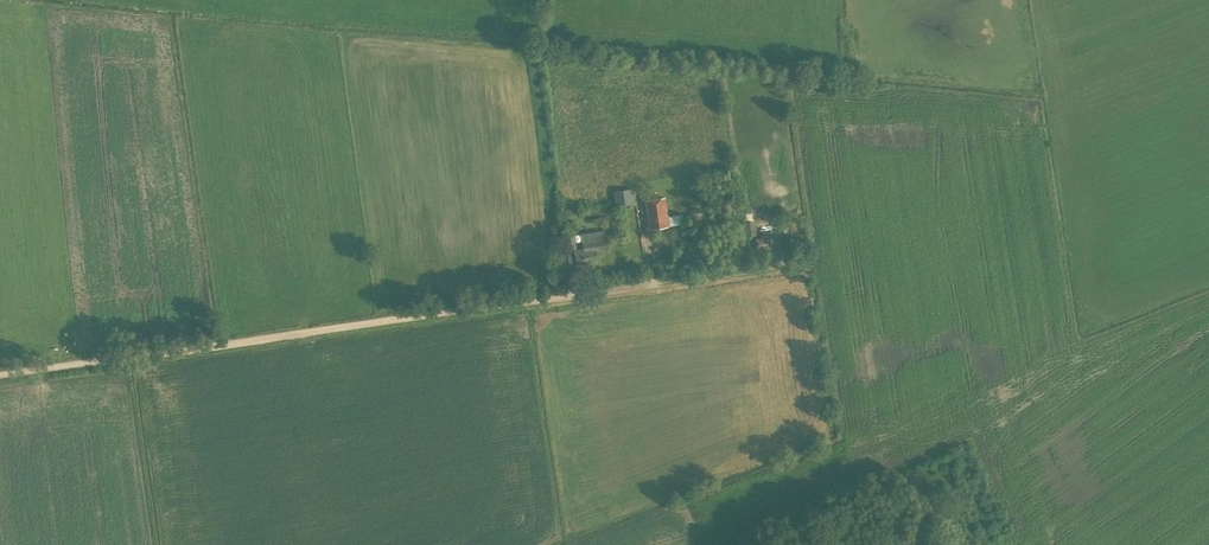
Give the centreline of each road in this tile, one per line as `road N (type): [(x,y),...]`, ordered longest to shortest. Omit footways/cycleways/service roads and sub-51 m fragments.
road 1 (unclassified): [(0,374),(241,338)]

